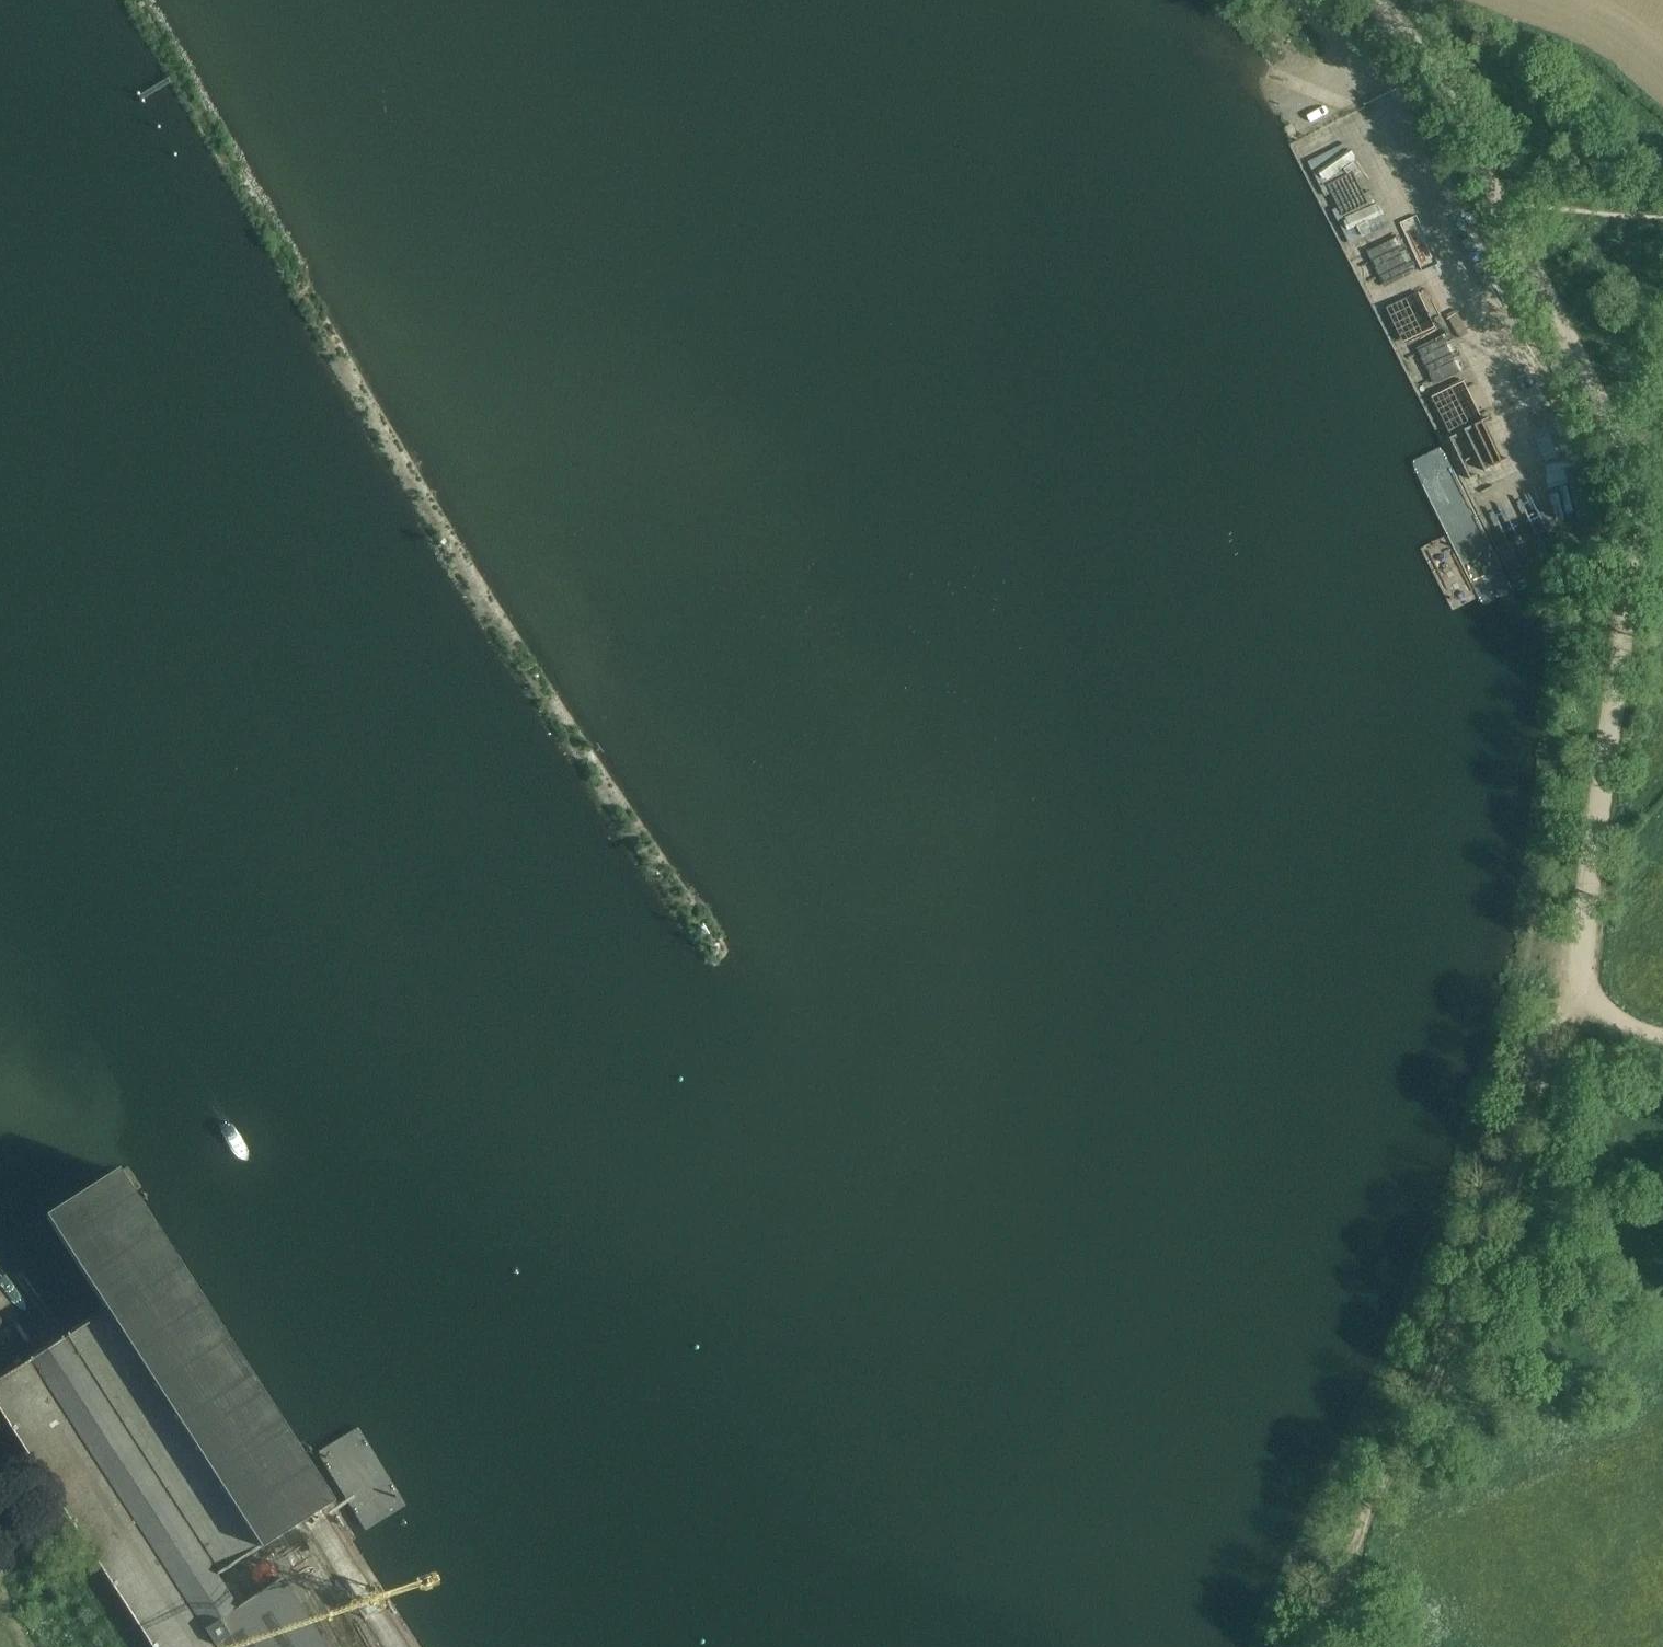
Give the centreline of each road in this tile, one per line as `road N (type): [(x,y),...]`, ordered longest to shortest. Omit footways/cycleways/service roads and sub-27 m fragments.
road 1 (unclassified): [(1374,0),(1416,46),(1451,108),(1625,460),(1636,554),(1578,985),(1619,1021),(1662,1037)]
road 2 (track): [(1347,1646),(1373,1534),(1444,1380),(1532,1094),(1578,985)]

